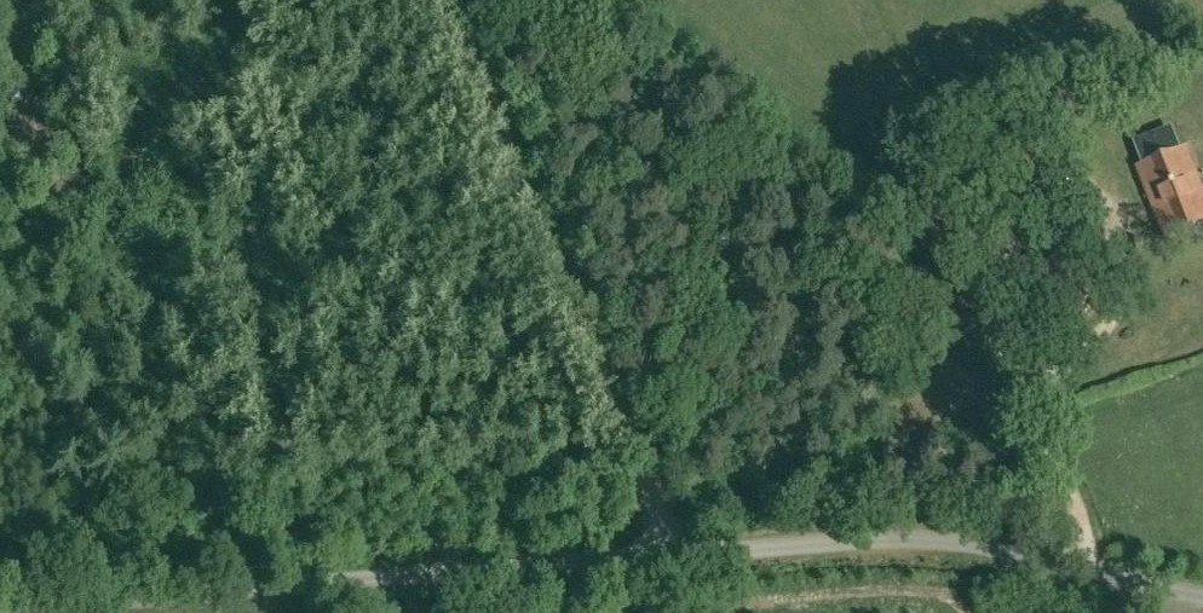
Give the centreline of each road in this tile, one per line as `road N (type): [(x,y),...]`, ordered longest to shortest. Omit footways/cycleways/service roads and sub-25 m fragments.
road 1 (unclassified): [(451,0),(685,561)]
road 2 (unclassified): [(124,612),(685,561)]
road 3 (unclassified): [(1202,606),(959,552),(893,548),(685,561)]

